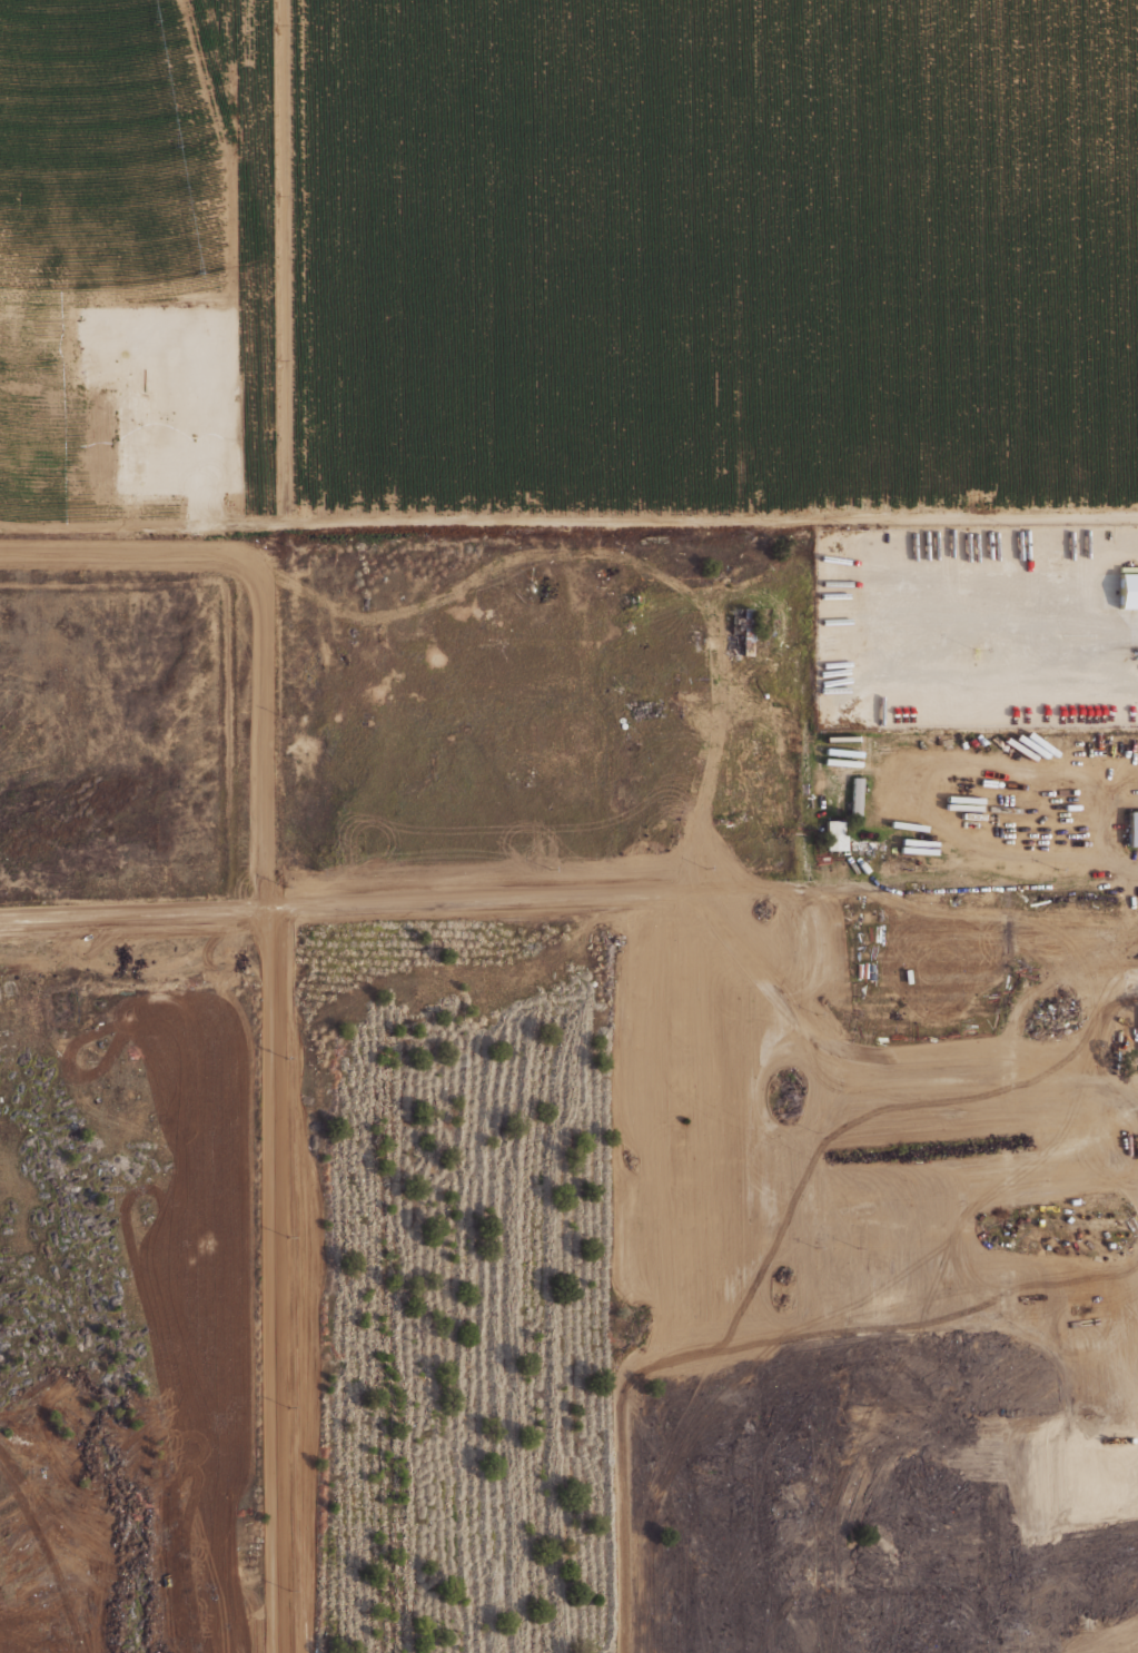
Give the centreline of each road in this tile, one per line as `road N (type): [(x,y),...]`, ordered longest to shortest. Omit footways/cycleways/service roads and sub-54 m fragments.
road 1 (track): [(0,525),(1137,518)]
road 2 (residential): [(250,525),(206,505),(196,482),(204,383),(230,309),(230,177),(186,0)]

